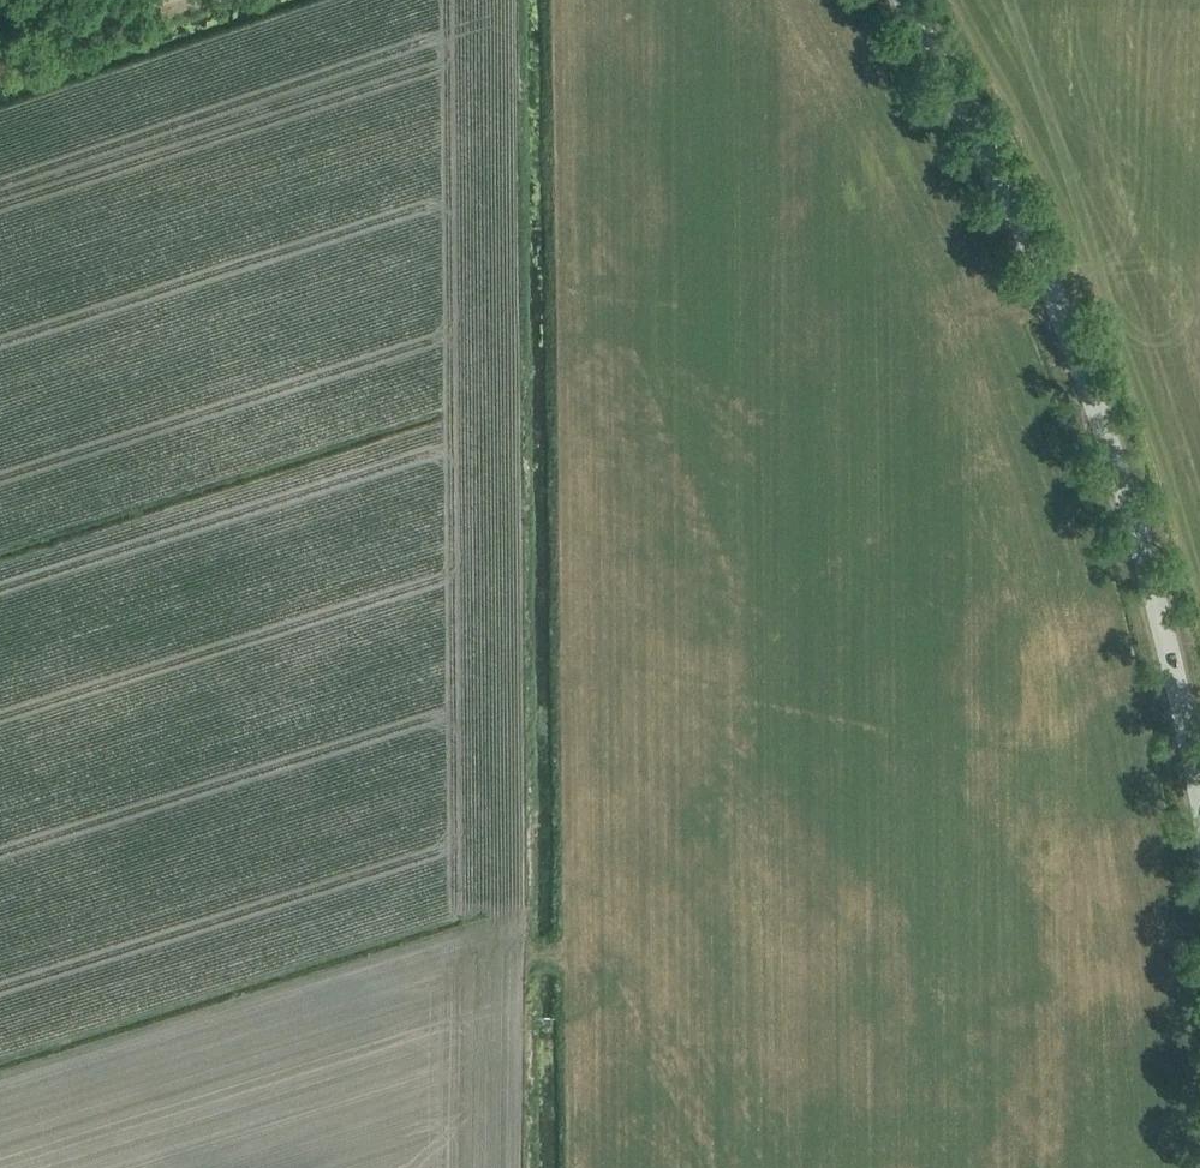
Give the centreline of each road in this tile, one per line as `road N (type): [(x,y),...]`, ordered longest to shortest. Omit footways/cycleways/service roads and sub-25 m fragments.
road 1 (tertiary): [(1199,773),(1160,614),(1072,337),(950,74),(905,0)]
road 2 (track): [(0,44),(124,0)]

